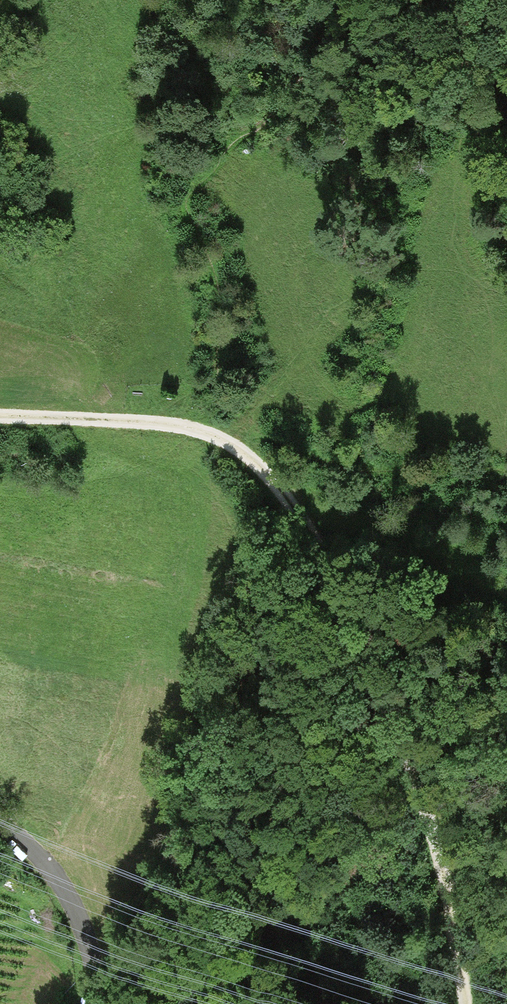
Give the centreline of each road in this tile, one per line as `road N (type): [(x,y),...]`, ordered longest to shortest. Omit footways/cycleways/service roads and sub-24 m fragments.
road 1 (track): [(163,423),(213,434),(248,457),(342,590),(439,865),(463,1003)]
road 2 (track): [(0,826),(60,881),(102,1003)]
road 3 (track): [(0,416),(163,423)]

